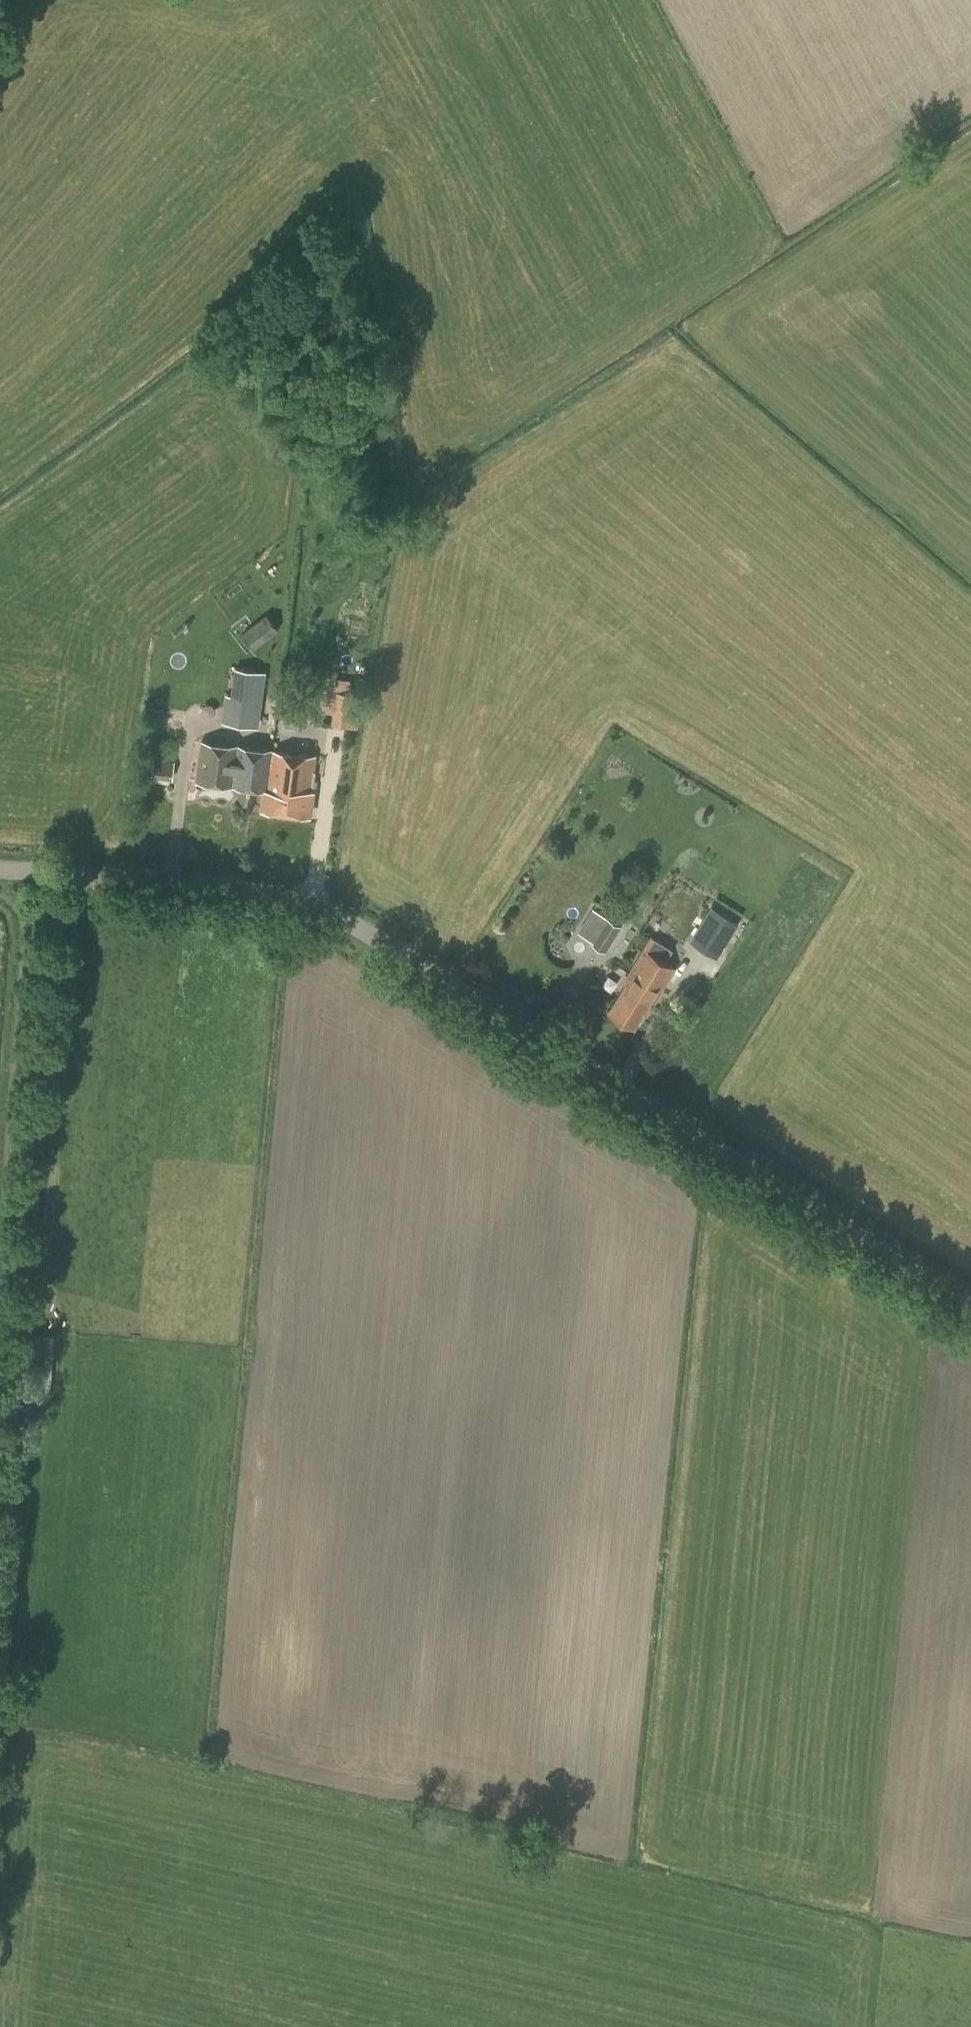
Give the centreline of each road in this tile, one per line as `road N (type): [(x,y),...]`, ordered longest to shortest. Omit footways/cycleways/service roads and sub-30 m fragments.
road 1 (unclassified): [(970,1305),(330,911),(222,884),(0,870)]

